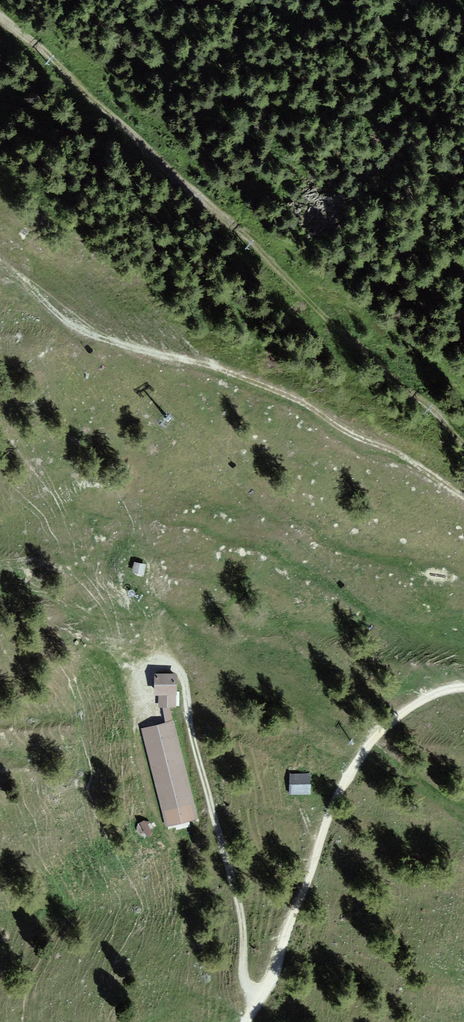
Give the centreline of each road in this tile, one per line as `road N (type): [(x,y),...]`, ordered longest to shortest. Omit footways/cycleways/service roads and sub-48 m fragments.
road 1 (track): [(0,11),(463,441)]
road 2 (track): [(463,496),(261,381),(123,344),(0,255)]
road 3 (track): [(250,1021),(358,761),(408,713),(463,690)]
road 4 (track): [(264,998),(247,986),(240,908),(182,669),(158,657)]

